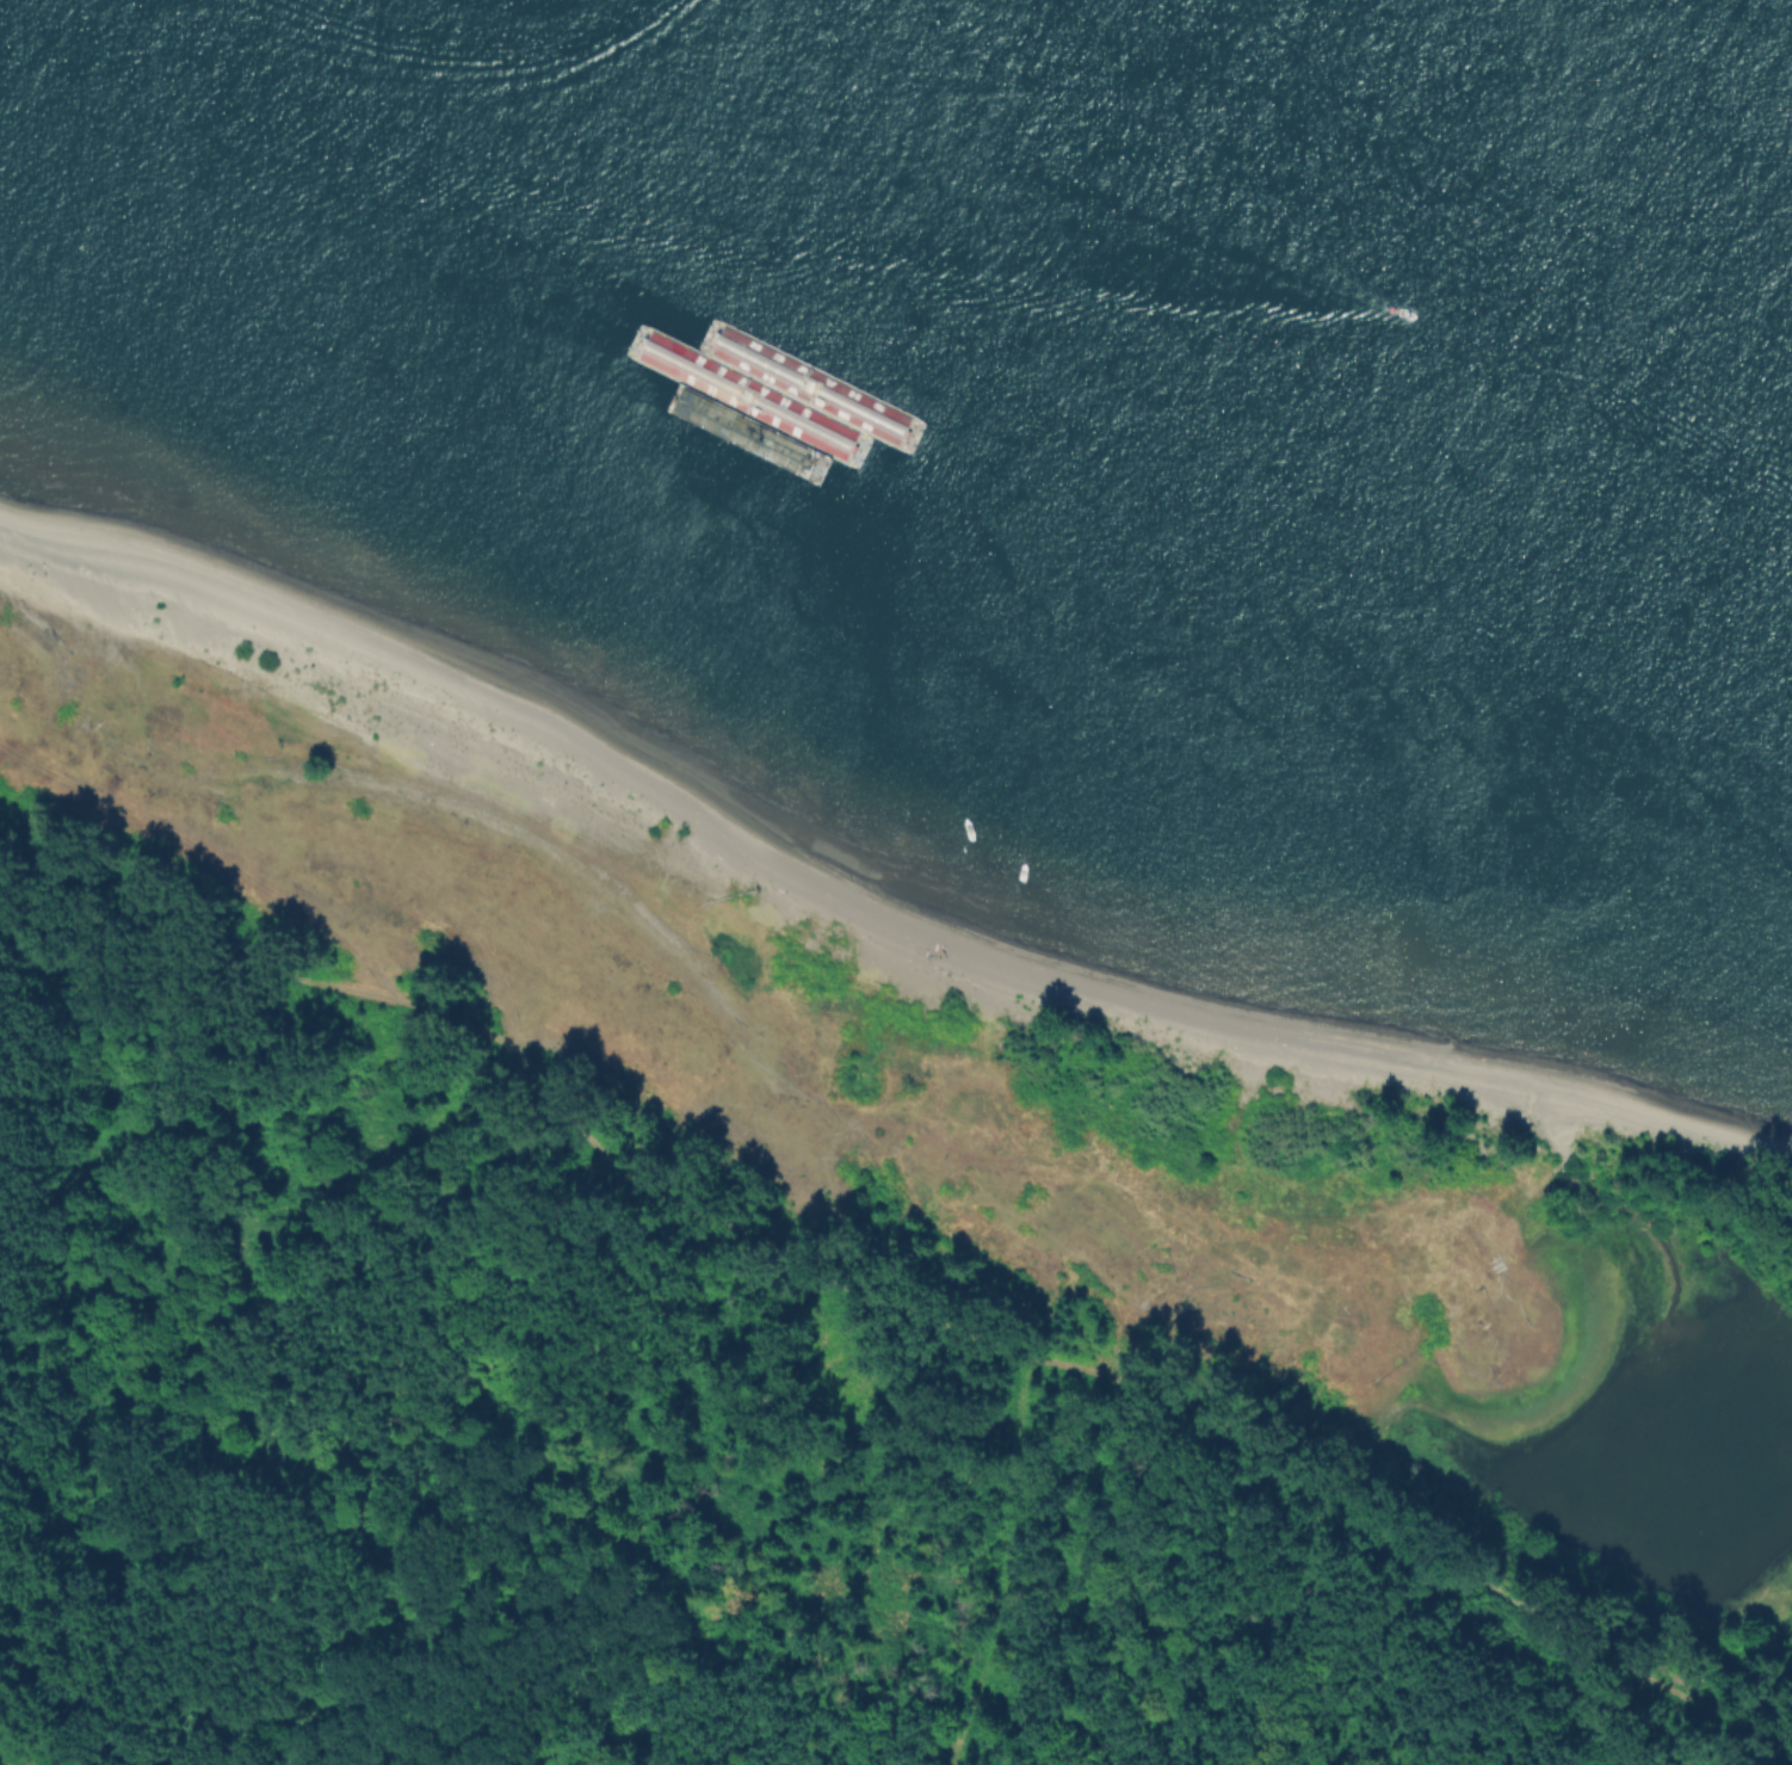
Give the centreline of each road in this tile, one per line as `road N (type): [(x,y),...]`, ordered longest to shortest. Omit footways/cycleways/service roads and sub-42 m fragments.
road 1 (track): [(1791,1731),(1695,1699),(1207,1412),(858,1291),(777,1240),(619,1172),(521,1055),(470,1020),(387,995),(304,914),(0,747)]

